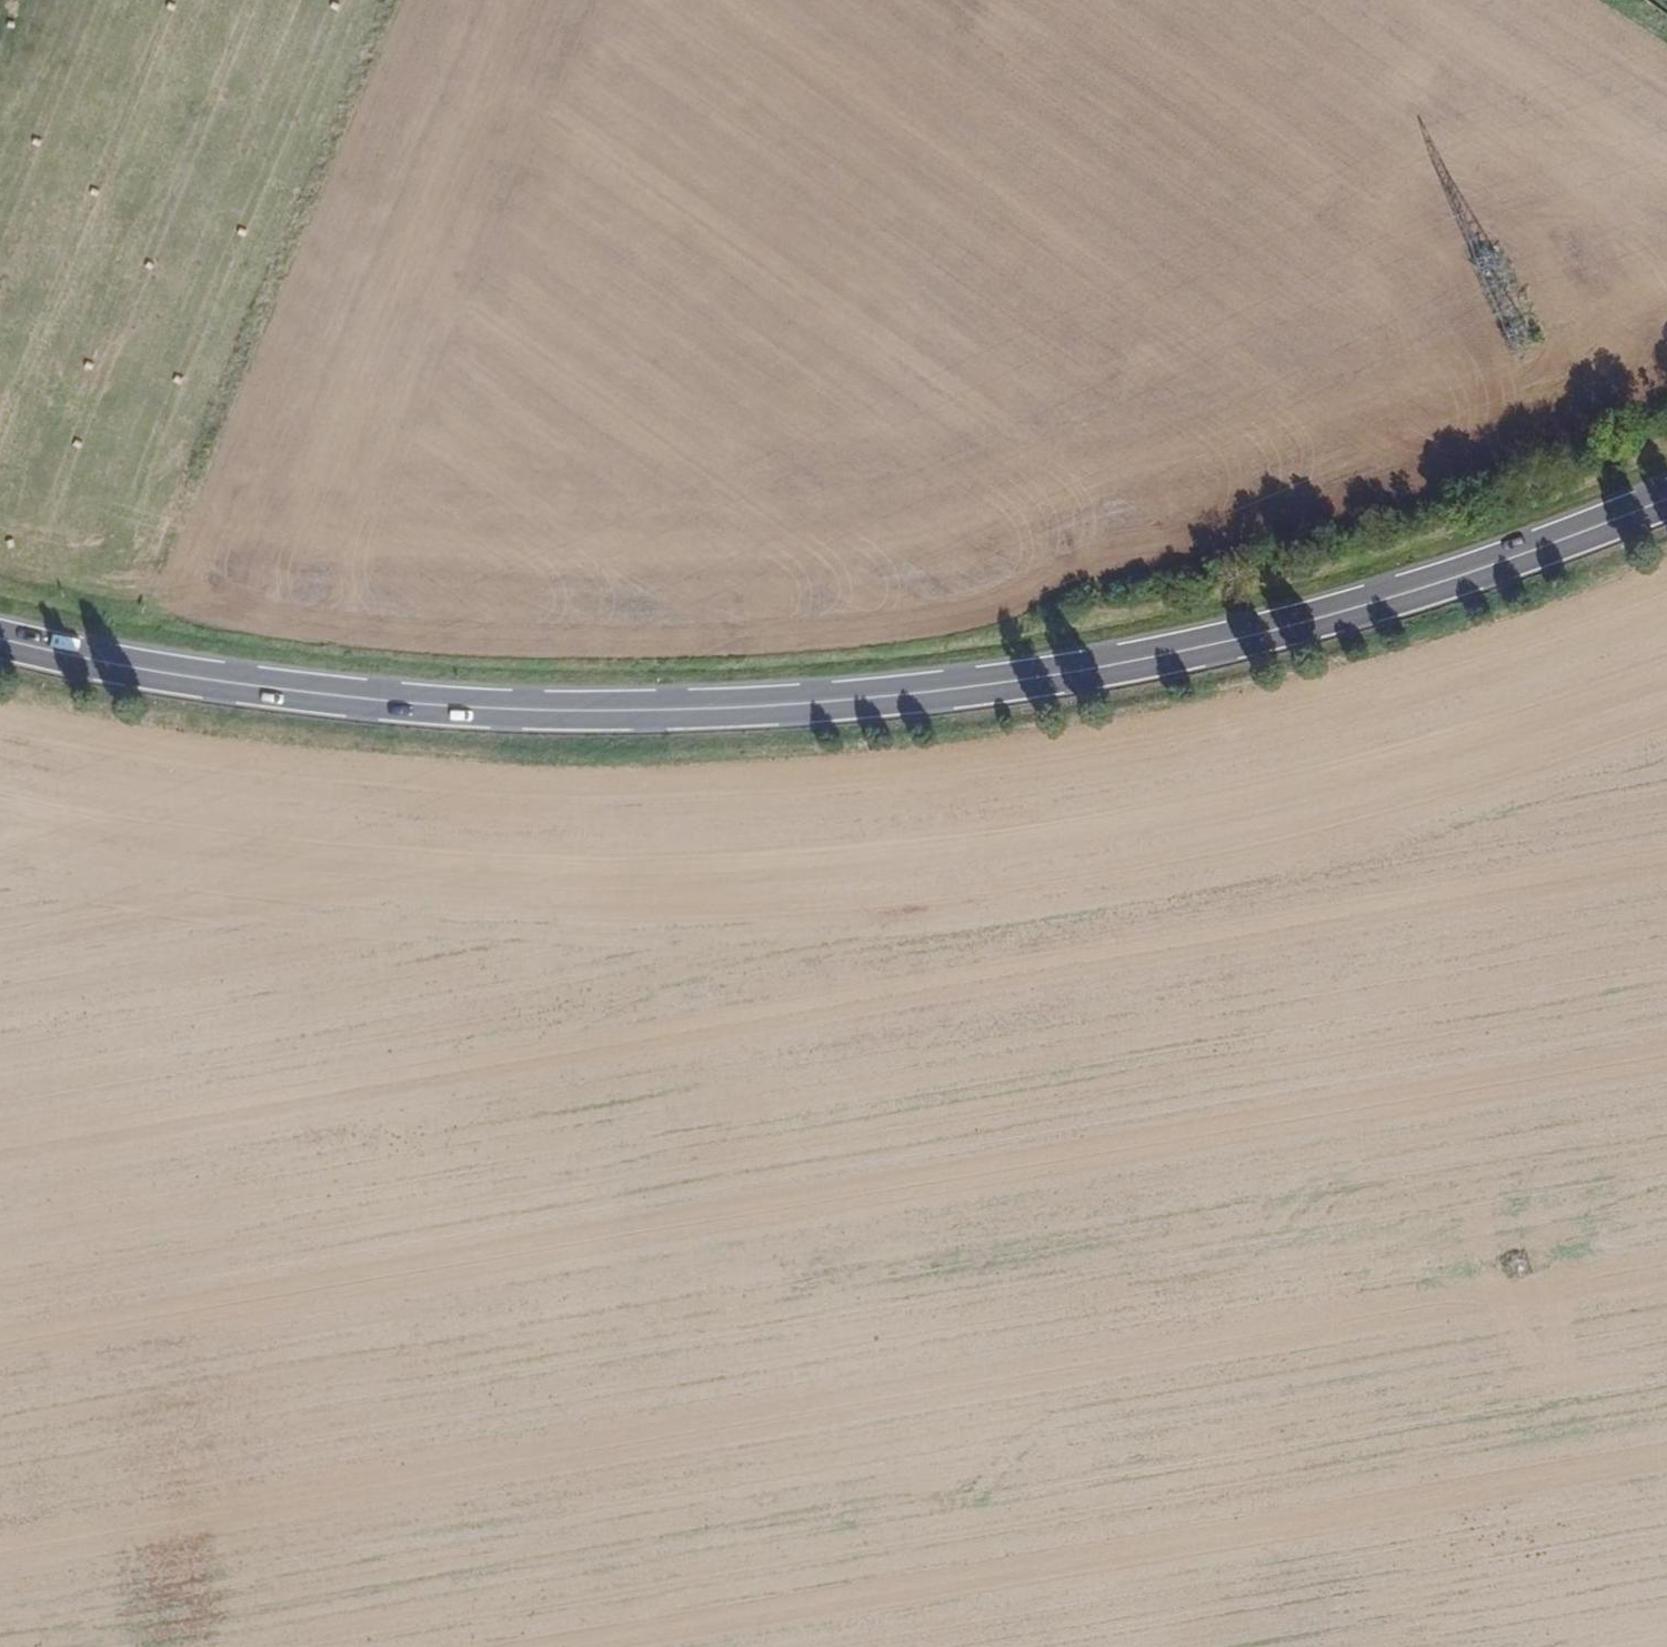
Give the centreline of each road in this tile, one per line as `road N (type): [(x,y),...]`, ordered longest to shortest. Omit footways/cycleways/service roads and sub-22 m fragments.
road 1 (primary): [(0,639),(132,668),(406,704),(618,715),(807,703),(980,687),(1308,623),(1462,577),(1666,499)]

